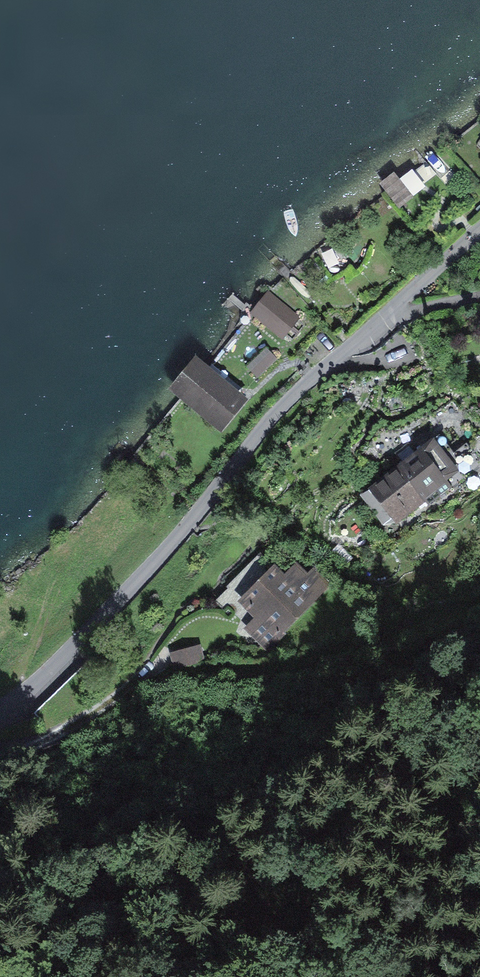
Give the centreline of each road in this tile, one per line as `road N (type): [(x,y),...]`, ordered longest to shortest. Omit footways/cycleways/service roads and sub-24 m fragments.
road 1 (tertiary): [(0,715),(121,600),(308,381),(479,230)]
road 2 (track): [(479,602),(424,615),(327,661),(137,682)]

